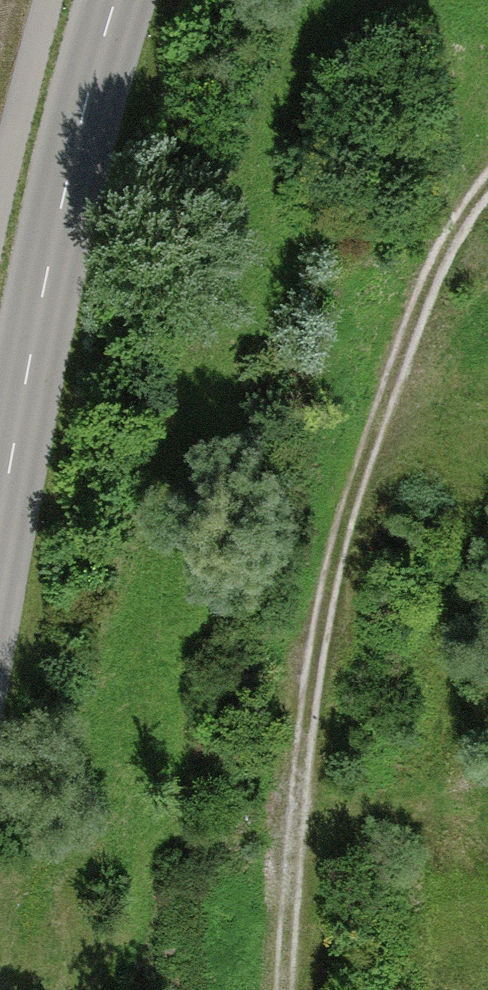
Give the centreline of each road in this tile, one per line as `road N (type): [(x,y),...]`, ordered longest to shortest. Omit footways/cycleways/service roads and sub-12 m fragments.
road 1 (track): [(487,201),(421,278),(357,483),(300,765),(280,989)]
road 2 (tertiary): [(116,0),(65,180),(0,525)]

